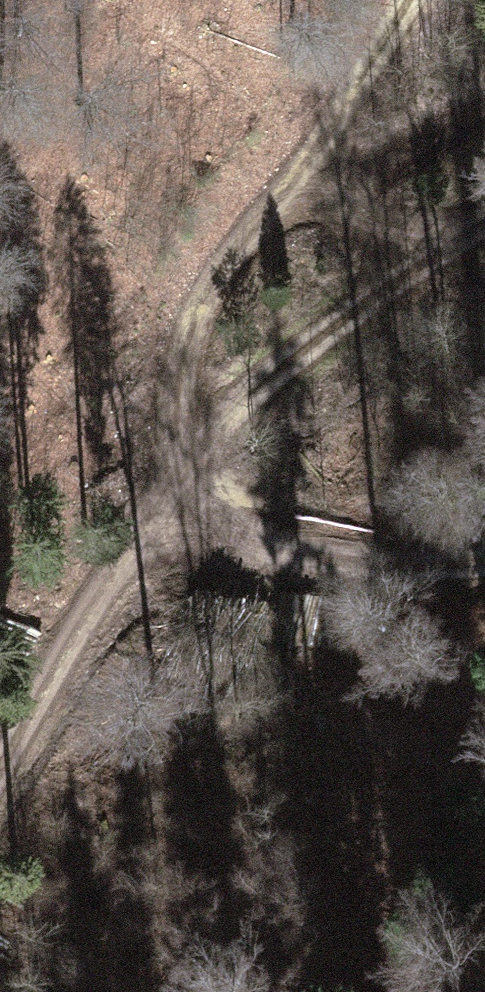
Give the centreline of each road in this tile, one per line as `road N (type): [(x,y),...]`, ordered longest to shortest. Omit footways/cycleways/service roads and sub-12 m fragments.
road 1 (track): [(407,0),(172,356),(192,450)]
road 2 (track): [(484,217),(422,257),(192,450)]
road 3 (track): [(192,450),(0,770)]
road 4 (track): [(192,450),(215,517),(287,556),(390,566),(484,557)]
road 5 (track): [(305,161),(422,257)]

